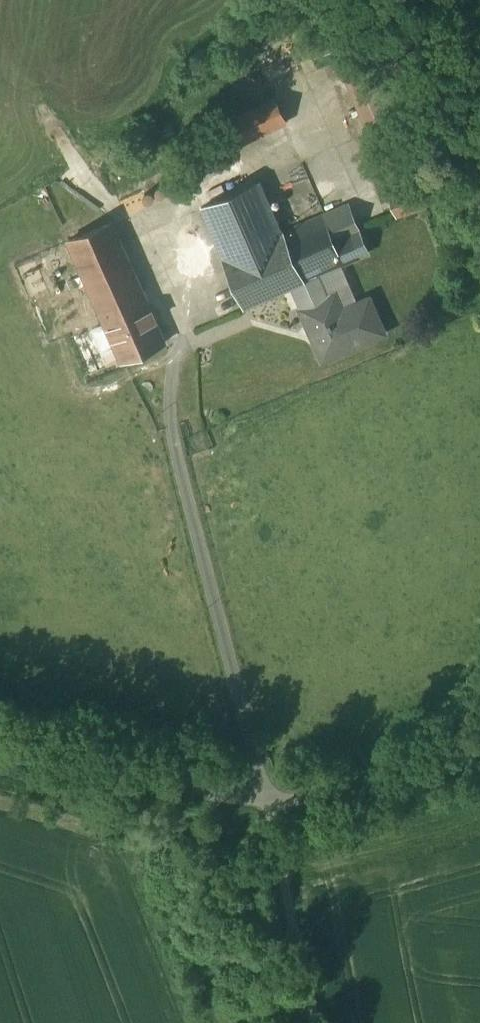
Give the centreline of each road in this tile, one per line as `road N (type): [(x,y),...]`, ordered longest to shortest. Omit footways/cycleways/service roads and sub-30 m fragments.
road 1 (unclassified): [(0,746),(268,802),(397,786),(479,752)]
road 2 (track): [(268,802),(314,1022)]

